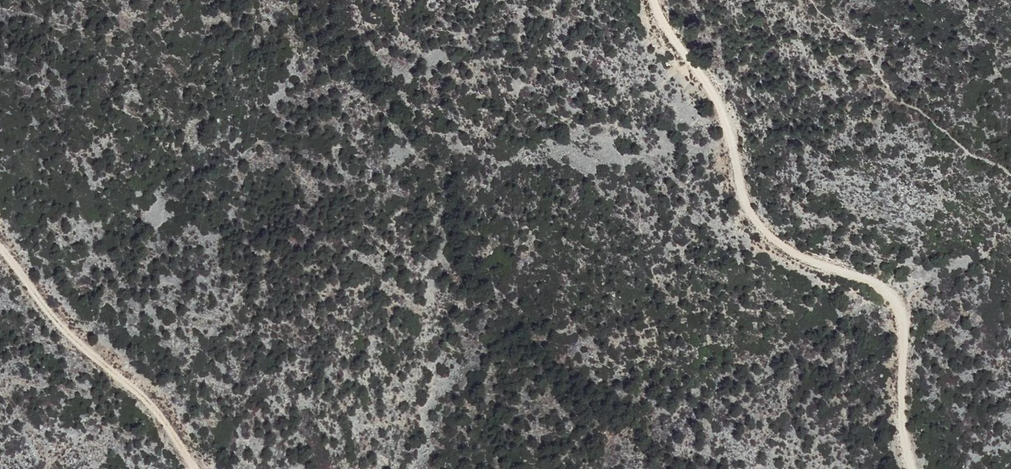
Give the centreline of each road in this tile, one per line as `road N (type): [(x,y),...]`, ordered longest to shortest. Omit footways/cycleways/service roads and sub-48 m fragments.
road 1 (track): [(913,468),(900,301),(879,283),(789,252),(766,234),(747,210),(716,97),(654,0)]
road 2 (track): [(194,468),(155,406),(66,331),(0,243)]

